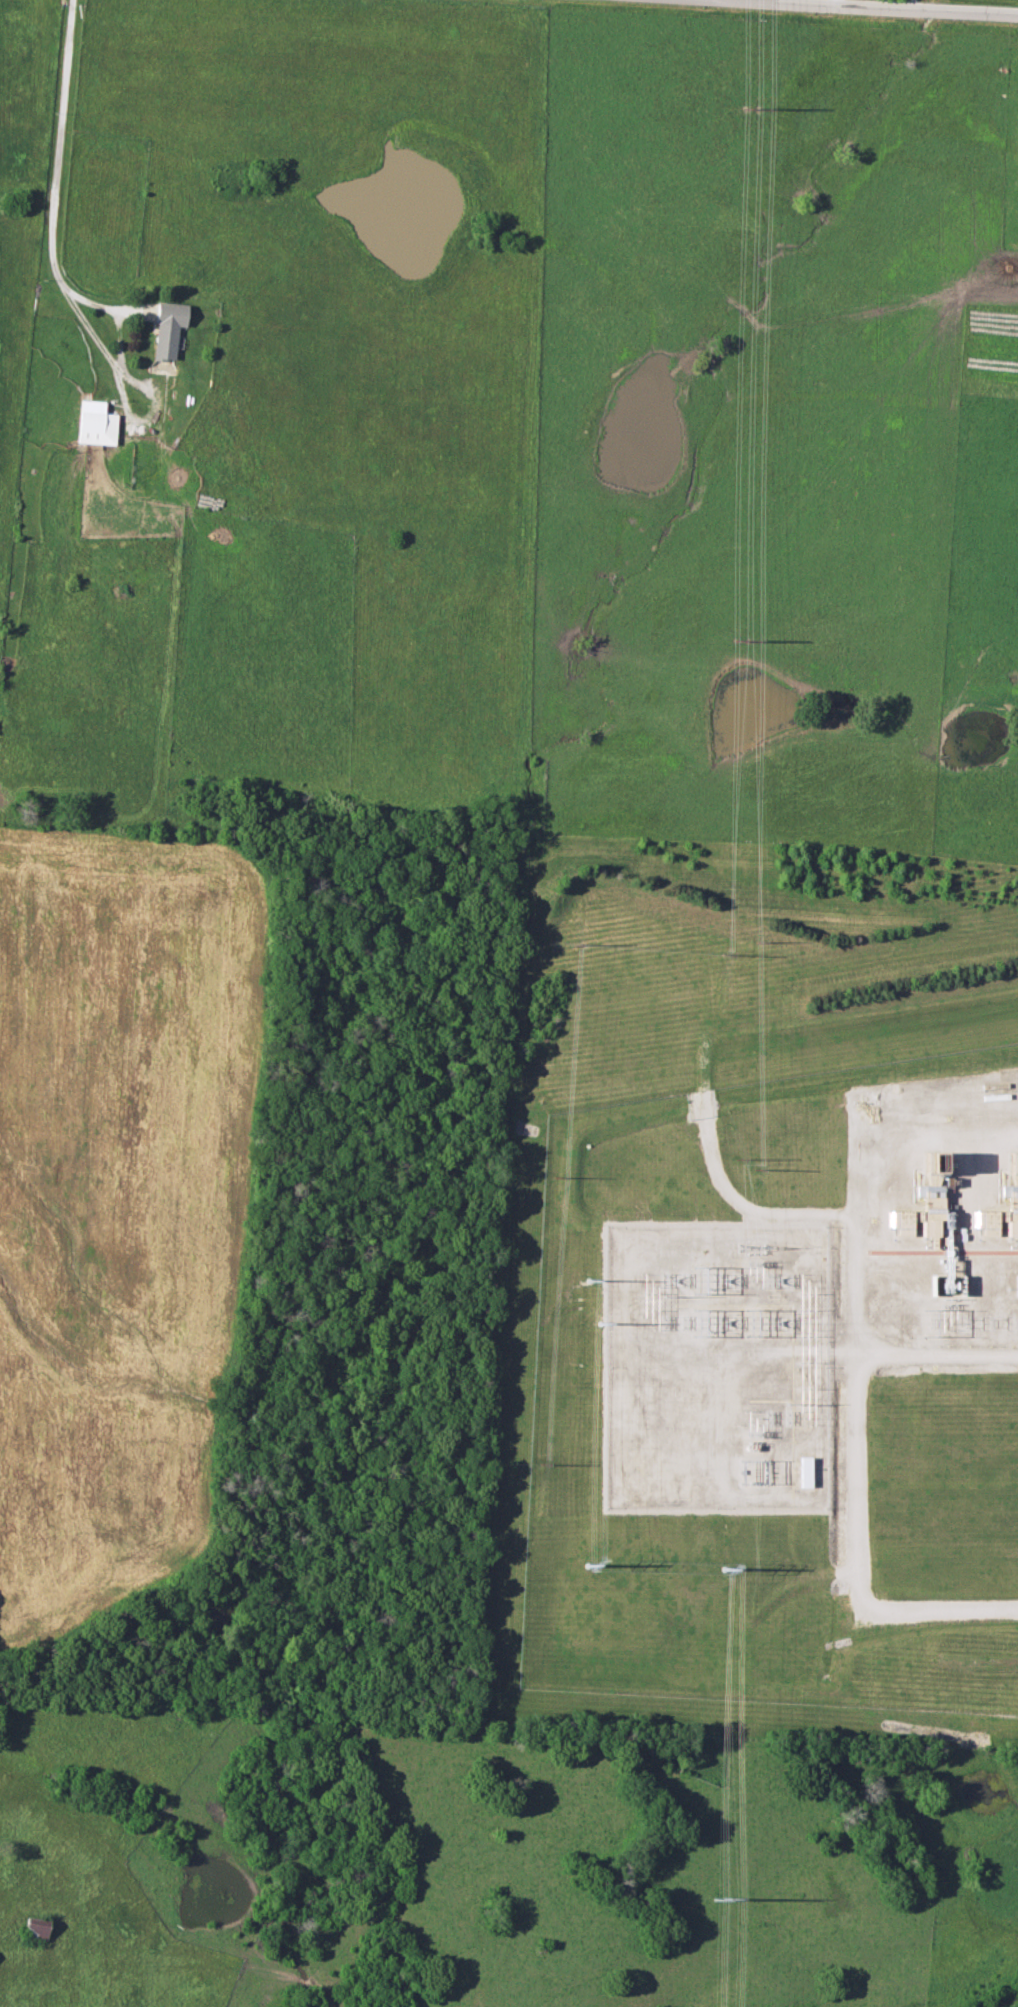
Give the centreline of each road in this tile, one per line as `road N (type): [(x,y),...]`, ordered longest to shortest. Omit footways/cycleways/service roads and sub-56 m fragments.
road 1 (residential): [(1017,19),(668,0)]

